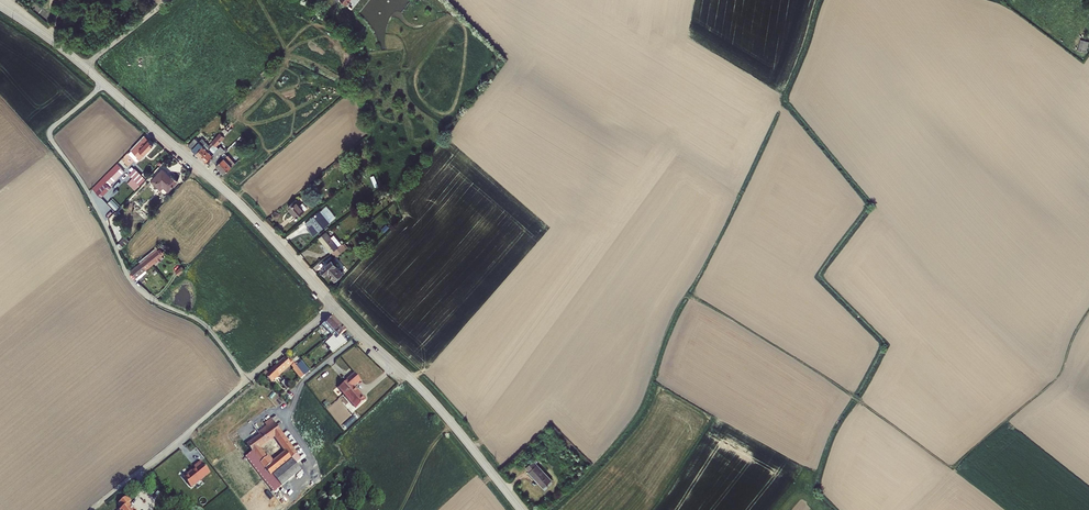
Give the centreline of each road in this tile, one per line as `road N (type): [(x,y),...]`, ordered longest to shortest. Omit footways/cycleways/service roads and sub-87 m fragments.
road 1 (unclassified): [(105,85),(52,129),(52,140),(131,280),(206,326),(248,380)]
road 2 (residential): [(334,307),(236,201),(105,85)]
road 3 (residential): [(521,509),(430,398),(334,307)]
road 4 (unclassified): [(92,509),(248,380)]
road 5 (residential): [(105,85),(0,6)]

